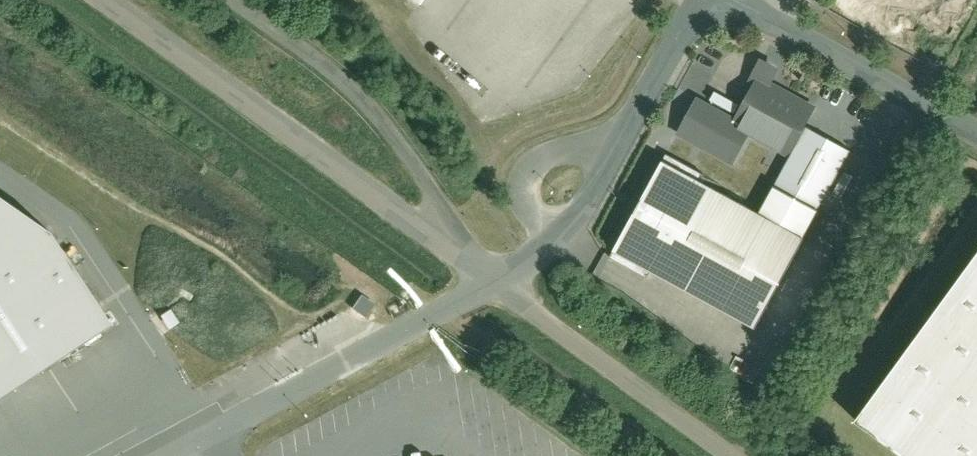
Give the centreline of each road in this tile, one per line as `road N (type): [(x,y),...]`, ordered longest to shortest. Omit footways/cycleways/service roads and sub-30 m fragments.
road 1 (unclassified): [(103,0),(442,245)]
road 2 (residential): [(708,0),(567,226),(501,288)]
road 3 (unclassified): [(247,0),(328,52),(427,170),(442,245)]
road 4 (unclassified): [(501,288),(734,455)]
road 5 (residential): [(976,135),(730,0)]

